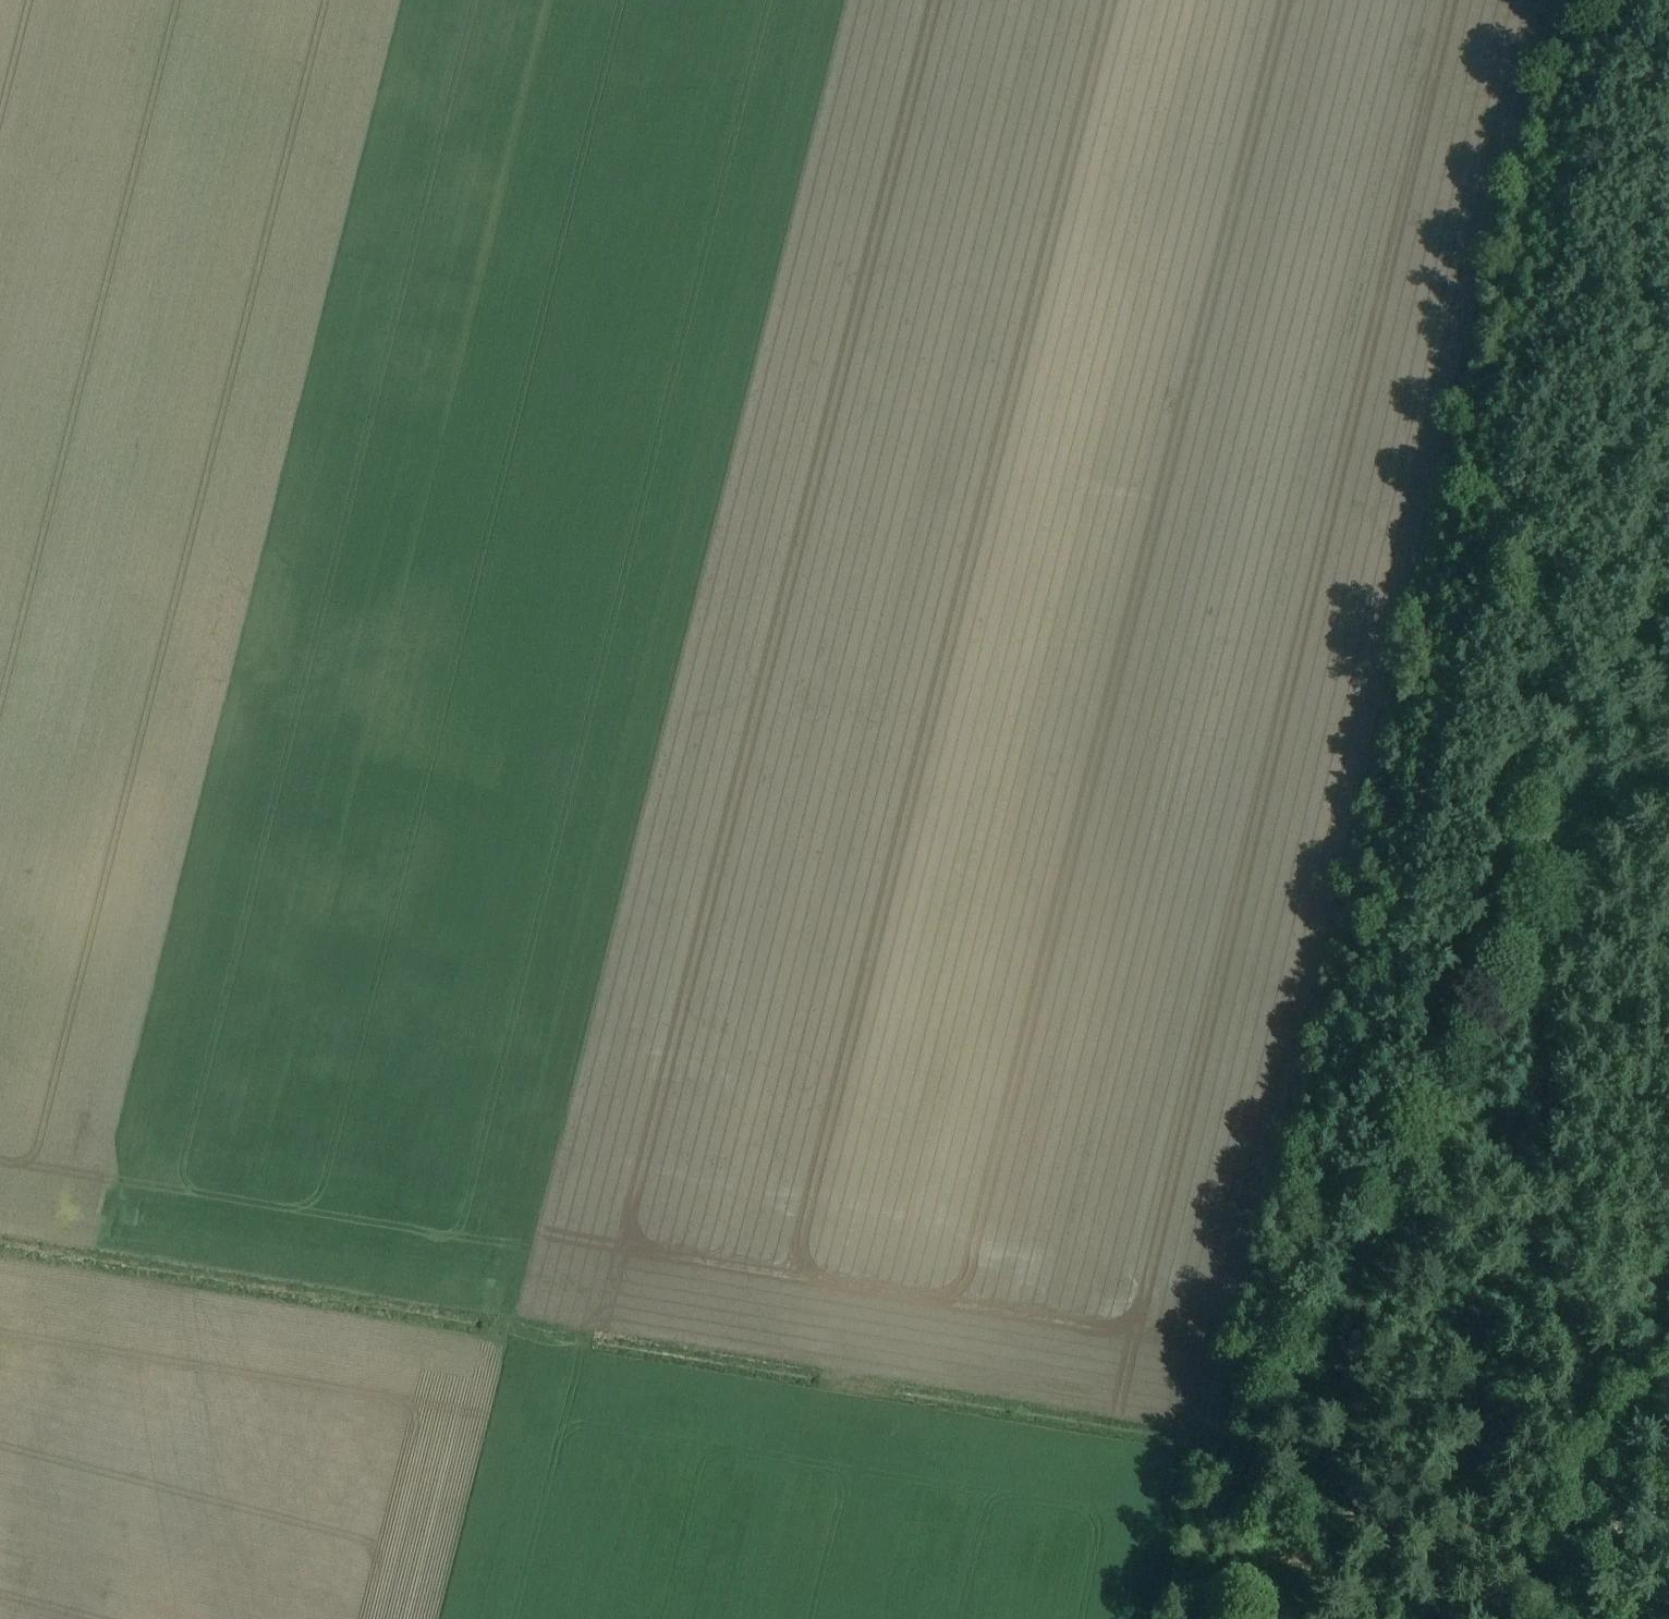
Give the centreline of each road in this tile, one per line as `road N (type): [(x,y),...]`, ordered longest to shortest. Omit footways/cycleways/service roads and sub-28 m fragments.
road 1 (track): [(1608,1368),(1506,980),(1668,697)]
road 2 (track): [(1535,1618),(1590,1402),(1616,1352),(1668,1324)]

